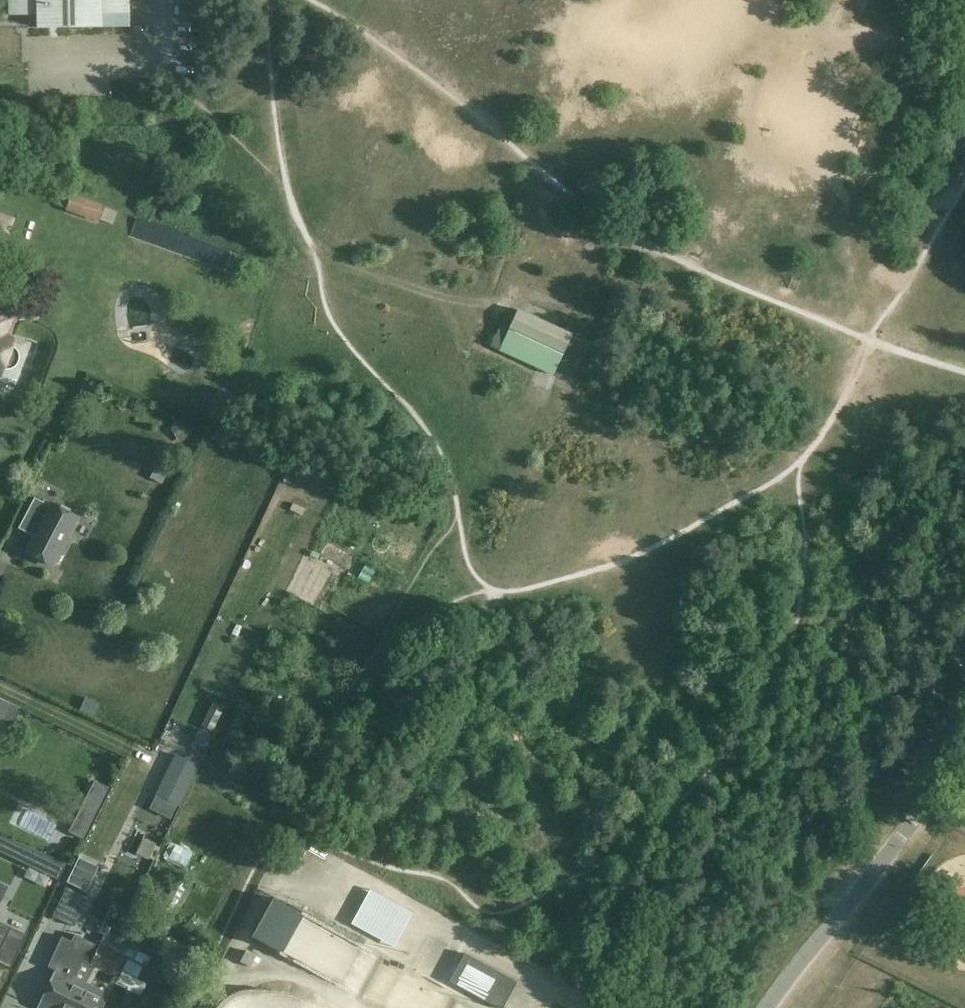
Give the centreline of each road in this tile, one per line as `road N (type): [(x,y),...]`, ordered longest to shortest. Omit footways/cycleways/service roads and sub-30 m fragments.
road 1 (residential): [(770,1007),(907,831),(964,729)]

